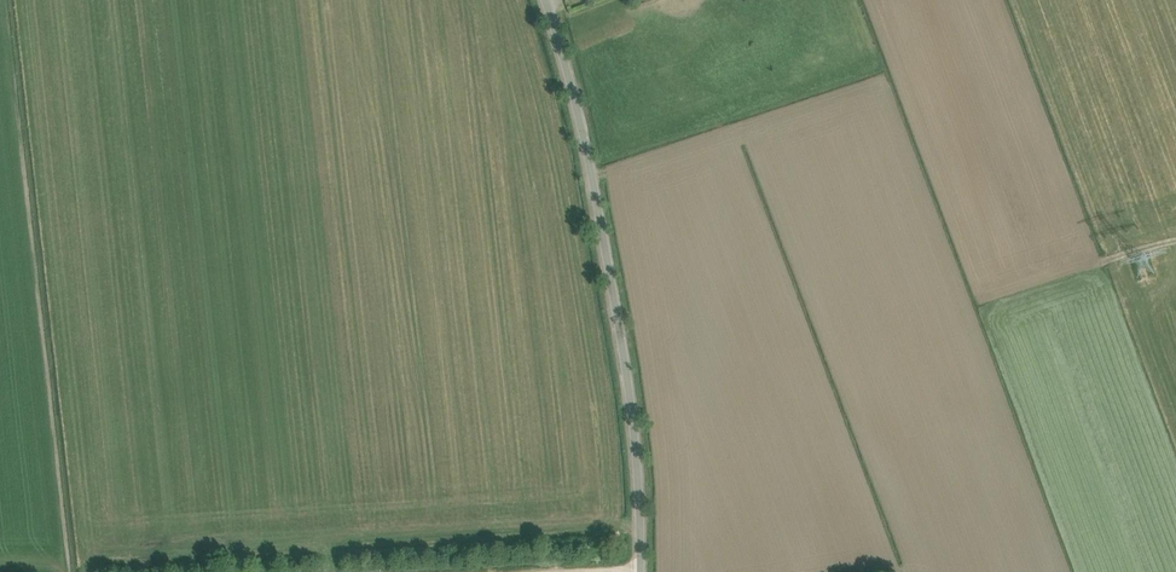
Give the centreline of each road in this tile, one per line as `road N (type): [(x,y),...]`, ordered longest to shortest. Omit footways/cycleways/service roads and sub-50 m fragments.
road 1 (unclassified): [(541,0),(599,206),(630,411),(639,571)]
road 2 (track): [(85,571),(26,0)]

